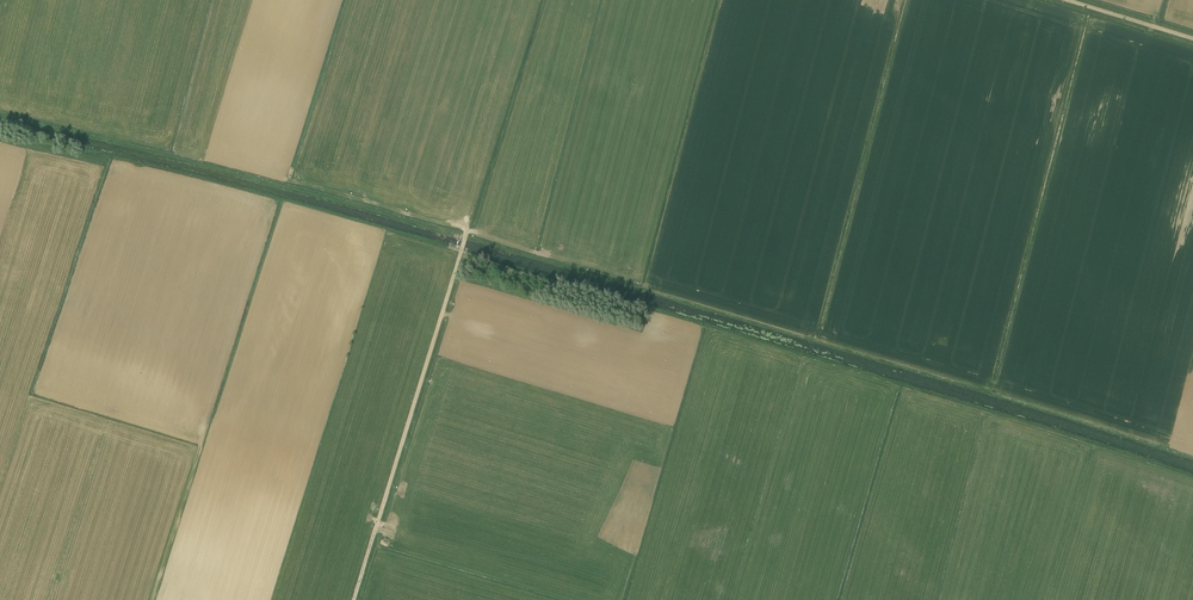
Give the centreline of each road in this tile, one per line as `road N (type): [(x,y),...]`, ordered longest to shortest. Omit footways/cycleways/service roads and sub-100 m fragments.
road 1 (track): [(290,181),(467,231),(354,599)]
road 2 (unclassified): [(1192,39),(1068,0)]

